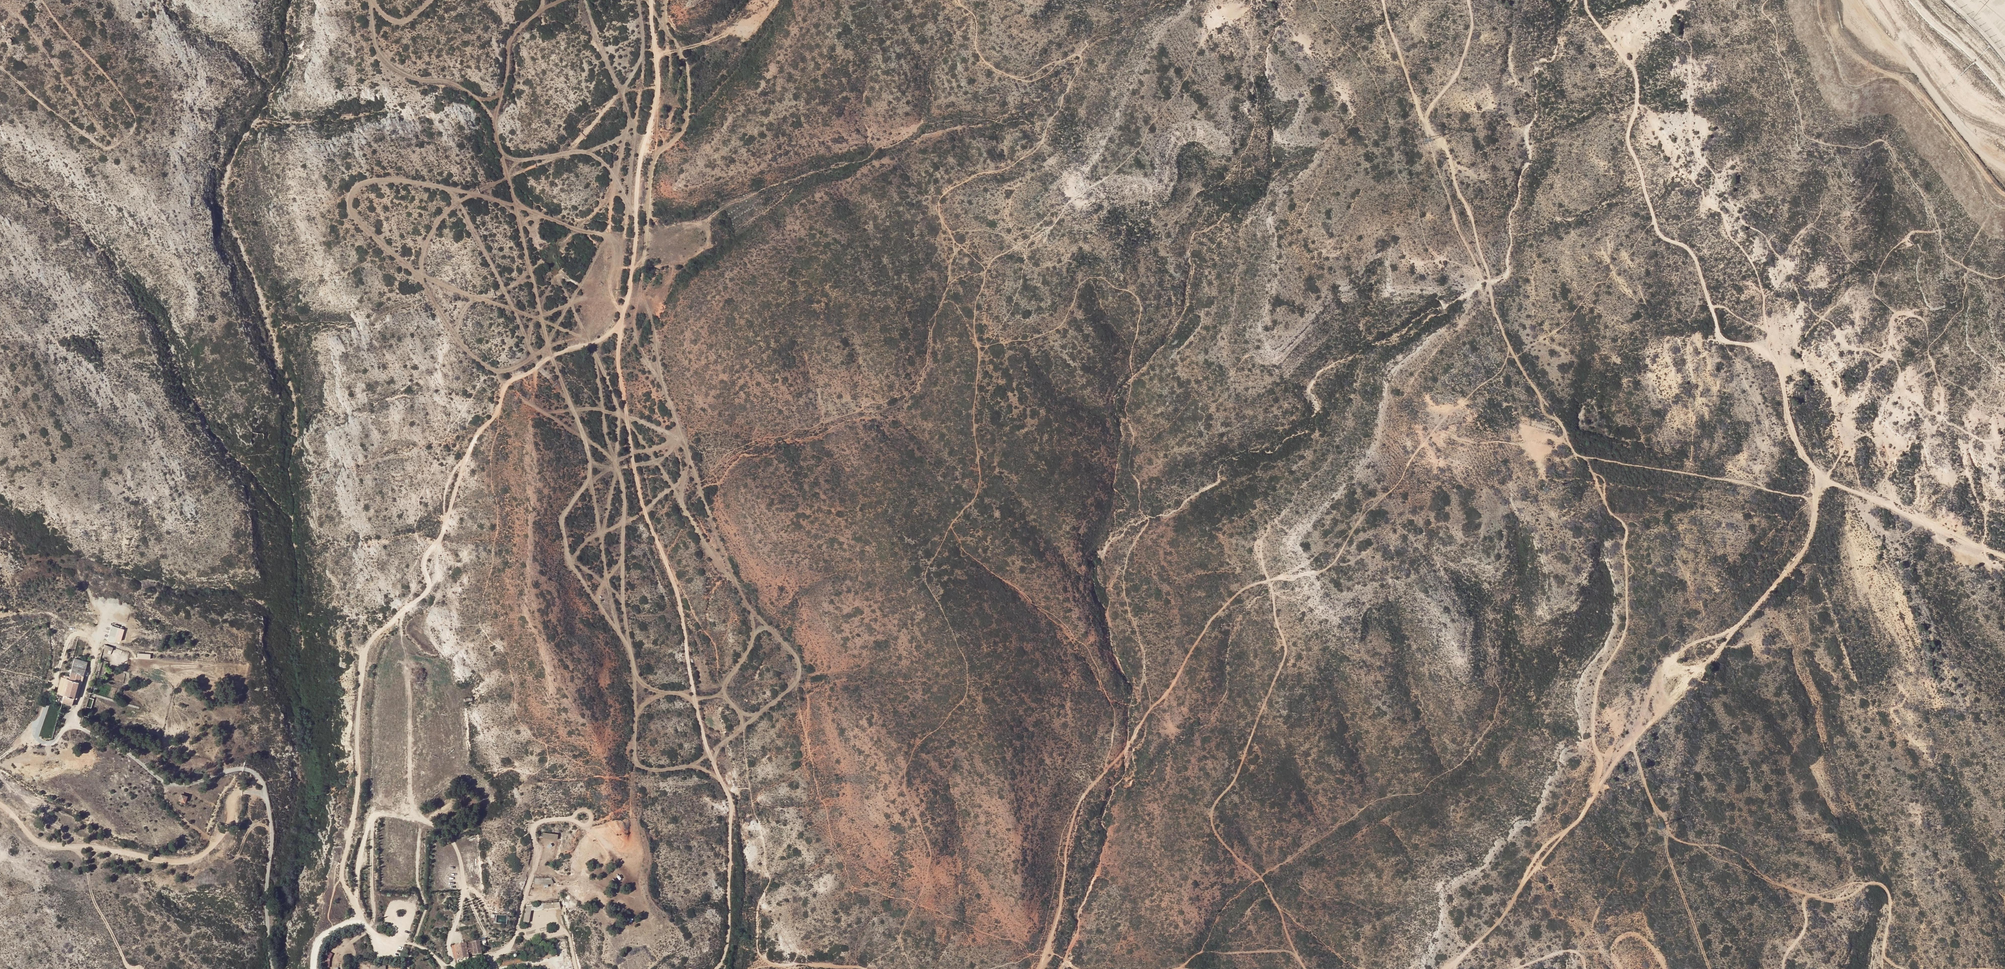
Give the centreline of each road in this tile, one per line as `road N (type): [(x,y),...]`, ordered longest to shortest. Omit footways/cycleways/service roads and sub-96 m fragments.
road 1 (track): [(652,0),(657,79),(618,324),(510,381),(497,414),(479,430),(428,552),(428,587),(368,640),(355,817),(340,879),(356,915),(323,935),(315,968)]
road 2 (track): [(1600,784),(1592,722),(1600,677),(1629,618),(1626,526),(1510,345),(1450,151),(1430,124),(1471,32),(1469,0)]
road 3 (track): [(1510,345),(1501,370),(1420,446),(1329,569),(1243,589),(1206,626),(1077,807),(1049,958),(1039,968)]
road 4 (track): [(1585,0),(1637,75),(1627,136),(1655,227),(1691,251),(1722,340),(1773,360),(1801,451),(1823,478),(2004,557)]
road 5 (track): [(722,966),(732,807),(707,750),(683,602),(652,537),(615,369),(618,324),(626,323),(641,292)]
road 6 (track): [(510,381),(524,403),(619,466),(659,459),(680,438),(641,292),(654,154),(681,74),(664,24),(668,0)]
road 7 (track): [(1823,478),(1805,546),(1685,695),(1631,743),(1505,913),(1443,968)]
road 8 (track): [(535,842),(534,825),(554,817),(618,841),(634,830),(624,494),(594,343)]
road 9 (track): [(1901,968),(1885,955),(1888,894),(1878,883),(1822,896),(1779,884),(1728,848),(1673,836),(1646,791),(1631,743),(1660,670),(1693,644),(1733,630)]
road 10 (track): [(0,66),(100,147),(115,144),(133,125),(133,109),(105,64),(48,0)]
road 11 (track): [(0,803),(44,847),(188,862),(219,839),(240,791)]
road 12 (track): [(1853,0),(1941,104),(2004,161)]
road 13 (unclassified): [(240,791),(265,795),(270,817),(273,968)]
road 14 (track): [(0,3),(19,15),(115,144)]
road 15 (track): [(129,968),(73,848)]
road 16 (track): [(1428,116),(1417,108),(1382,0)]

